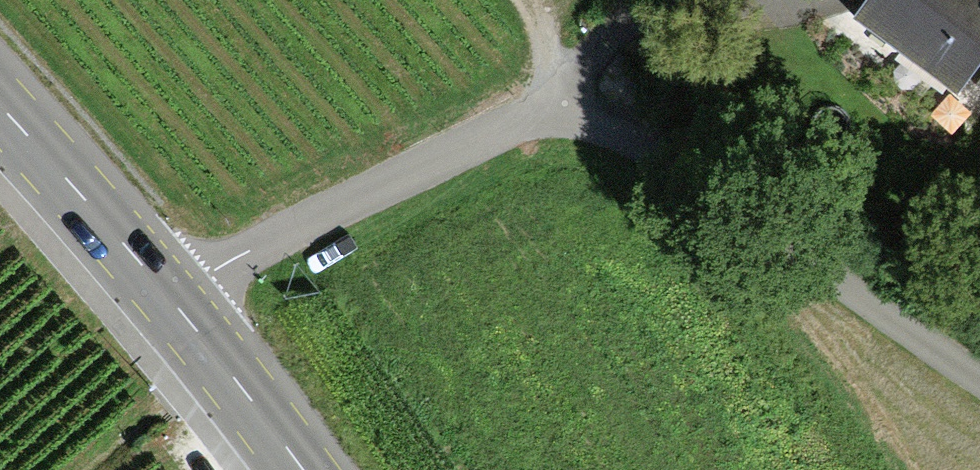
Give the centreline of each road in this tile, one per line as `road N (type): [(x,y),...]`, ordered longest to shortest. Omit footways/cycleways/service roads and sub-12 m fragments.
road 1 (residential): [(167,299),(372,185),(518,120),(639,135),(829,249),(979,361)]
road 2 (secondary): [(167,299),(0,107)]
road 3 (secondary): [(302,469),(167,299)]
road 4 (track): [(526,0),(543,19),(559,79),(549,124)]

